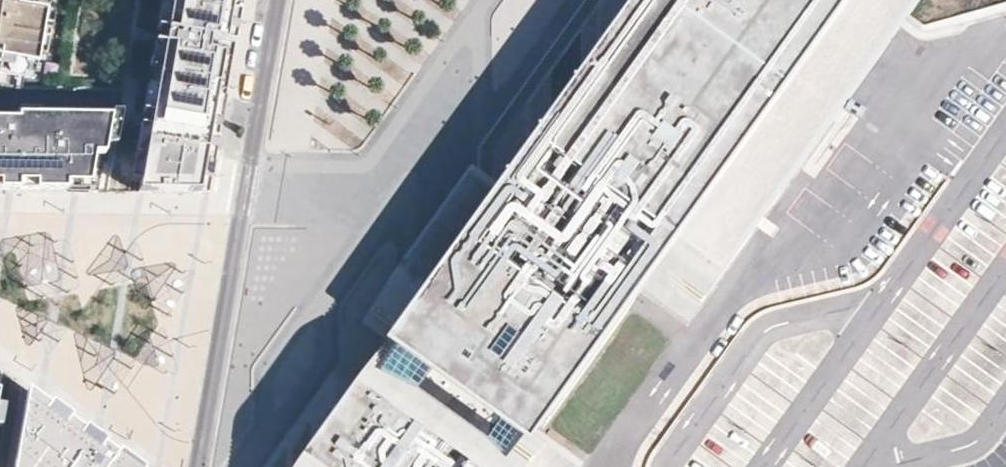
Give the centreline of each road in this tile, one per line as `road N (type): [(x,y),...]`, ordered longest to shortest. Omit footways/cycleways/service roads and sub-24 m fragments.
road 1 (residential): [(278,0),(199,466)]

